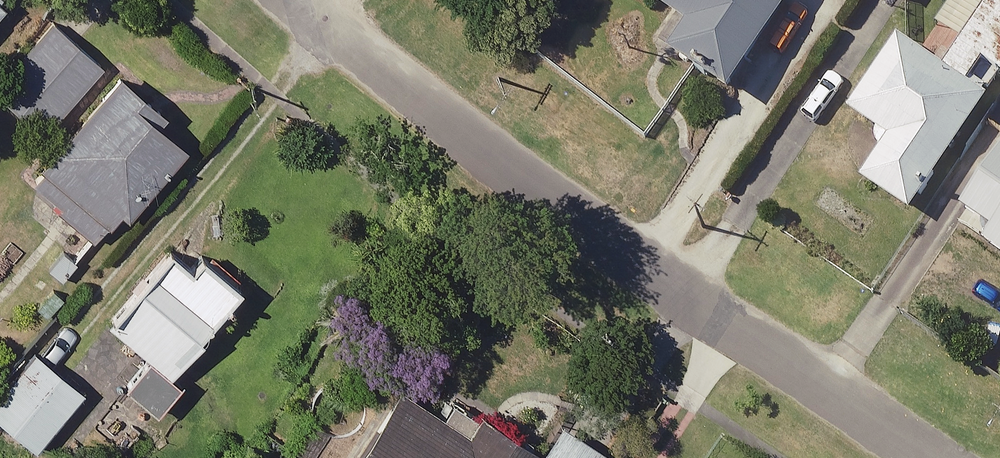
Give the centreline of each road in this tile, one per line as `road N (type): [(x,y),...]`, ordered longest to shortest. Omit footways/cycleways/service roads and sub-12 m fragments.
road 1 (residential): [(305,0),(450,126),(927,457)]

